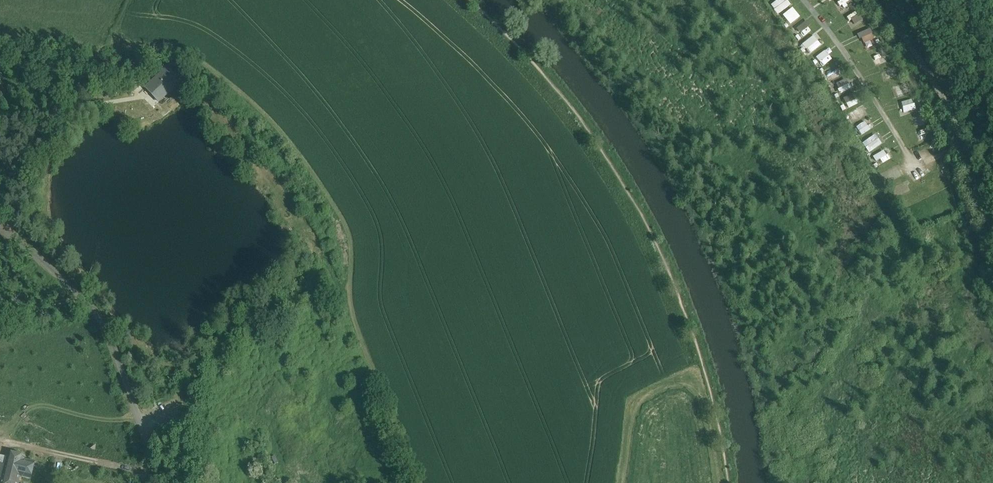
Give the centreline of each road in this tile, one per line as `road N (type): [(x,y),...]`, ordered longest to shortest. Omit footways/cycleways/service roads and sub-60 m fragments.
road 1 (unclassified): [(149,482),(140,418),(97,312),(0,224)]
road 2 (unclassified): [(876,0),(944,94),(981,205)]

